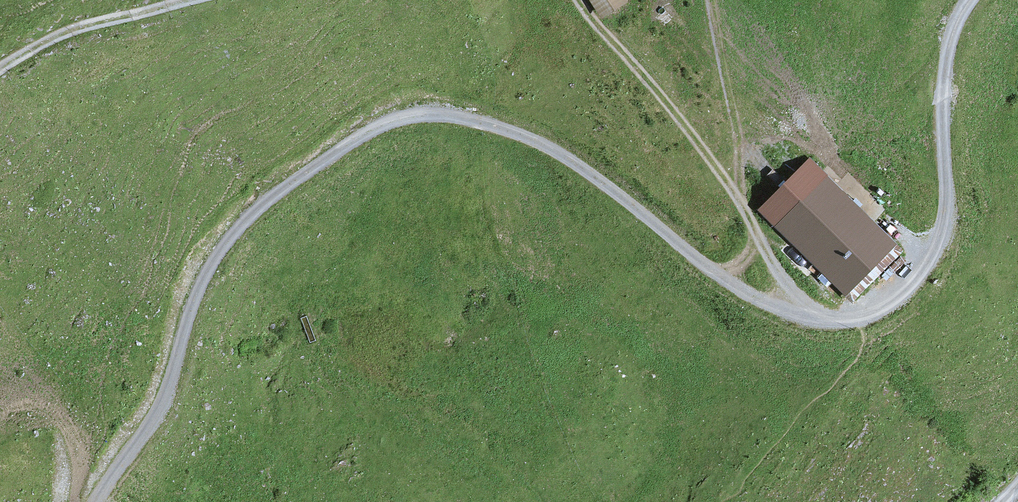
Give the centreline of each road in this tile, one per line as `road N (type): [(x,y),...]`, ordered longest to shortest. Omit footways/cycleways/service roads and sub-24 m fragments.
road 1 (track): [(830,320),(789,314),(742,291),(593,174),(531,138),(473,119),(403,118),(306,173),(227,241),(199,287),(158,406),(95,501)]
road 2 (track): [(861,316),(890,299),(936,246),(945,209),(945,68),(970,0)]
road 3 (track): [(579,0),(739,203)]
road 4 (track): [(739,203),(738,142),(711,0)]
road 5 (track): [(0,70),(62,34),(185,0)]
road 6 (track): [(739,203),(802,304),(830,320)]

